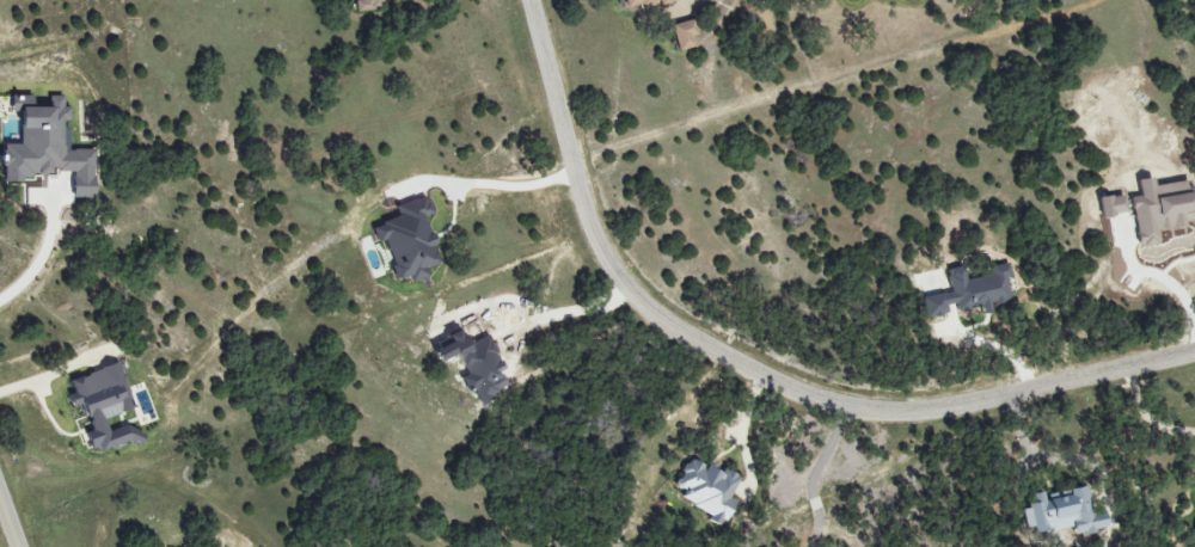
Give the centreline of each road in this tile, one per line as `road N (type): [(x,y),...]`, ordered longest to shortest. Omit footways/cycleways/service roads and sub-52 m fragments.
road 1 (residential): [(525,0),(581,204),(605,262),(638,306),(690,340),(842,407),(921,417),(1194,355)]

